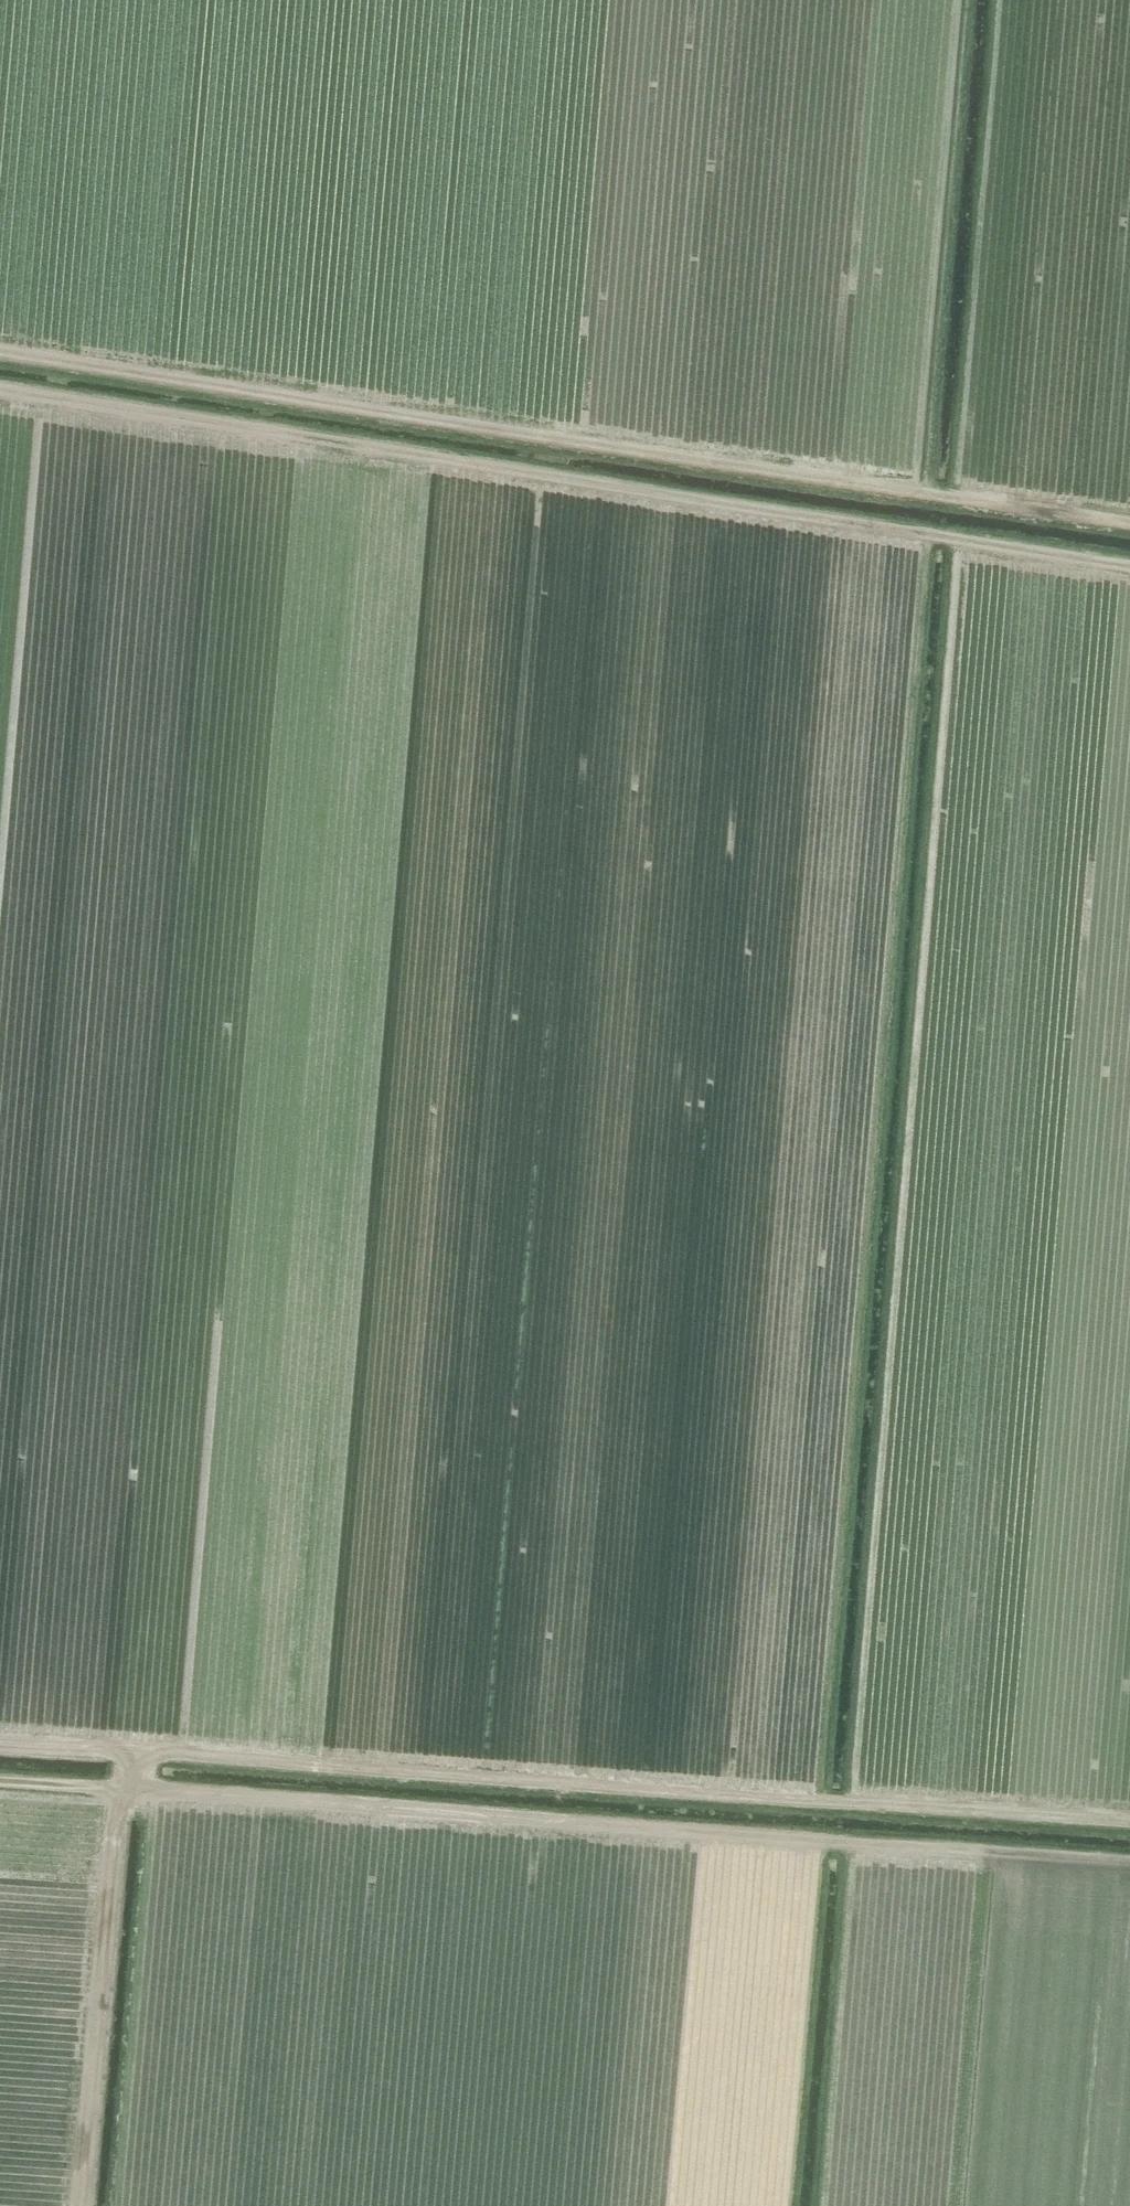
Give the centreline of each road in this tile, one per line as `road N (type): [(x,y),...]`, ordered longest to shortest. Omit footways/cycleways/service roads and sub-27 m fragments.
road 1 (track): [(0,349),(1129,524)]
road 2 (track): [(1129,1820),(125,1746),(126,1782)]
road 3 (track): [(0,388),(159,411)]
road 4 (track): [(125,1746),(0,1740)]

